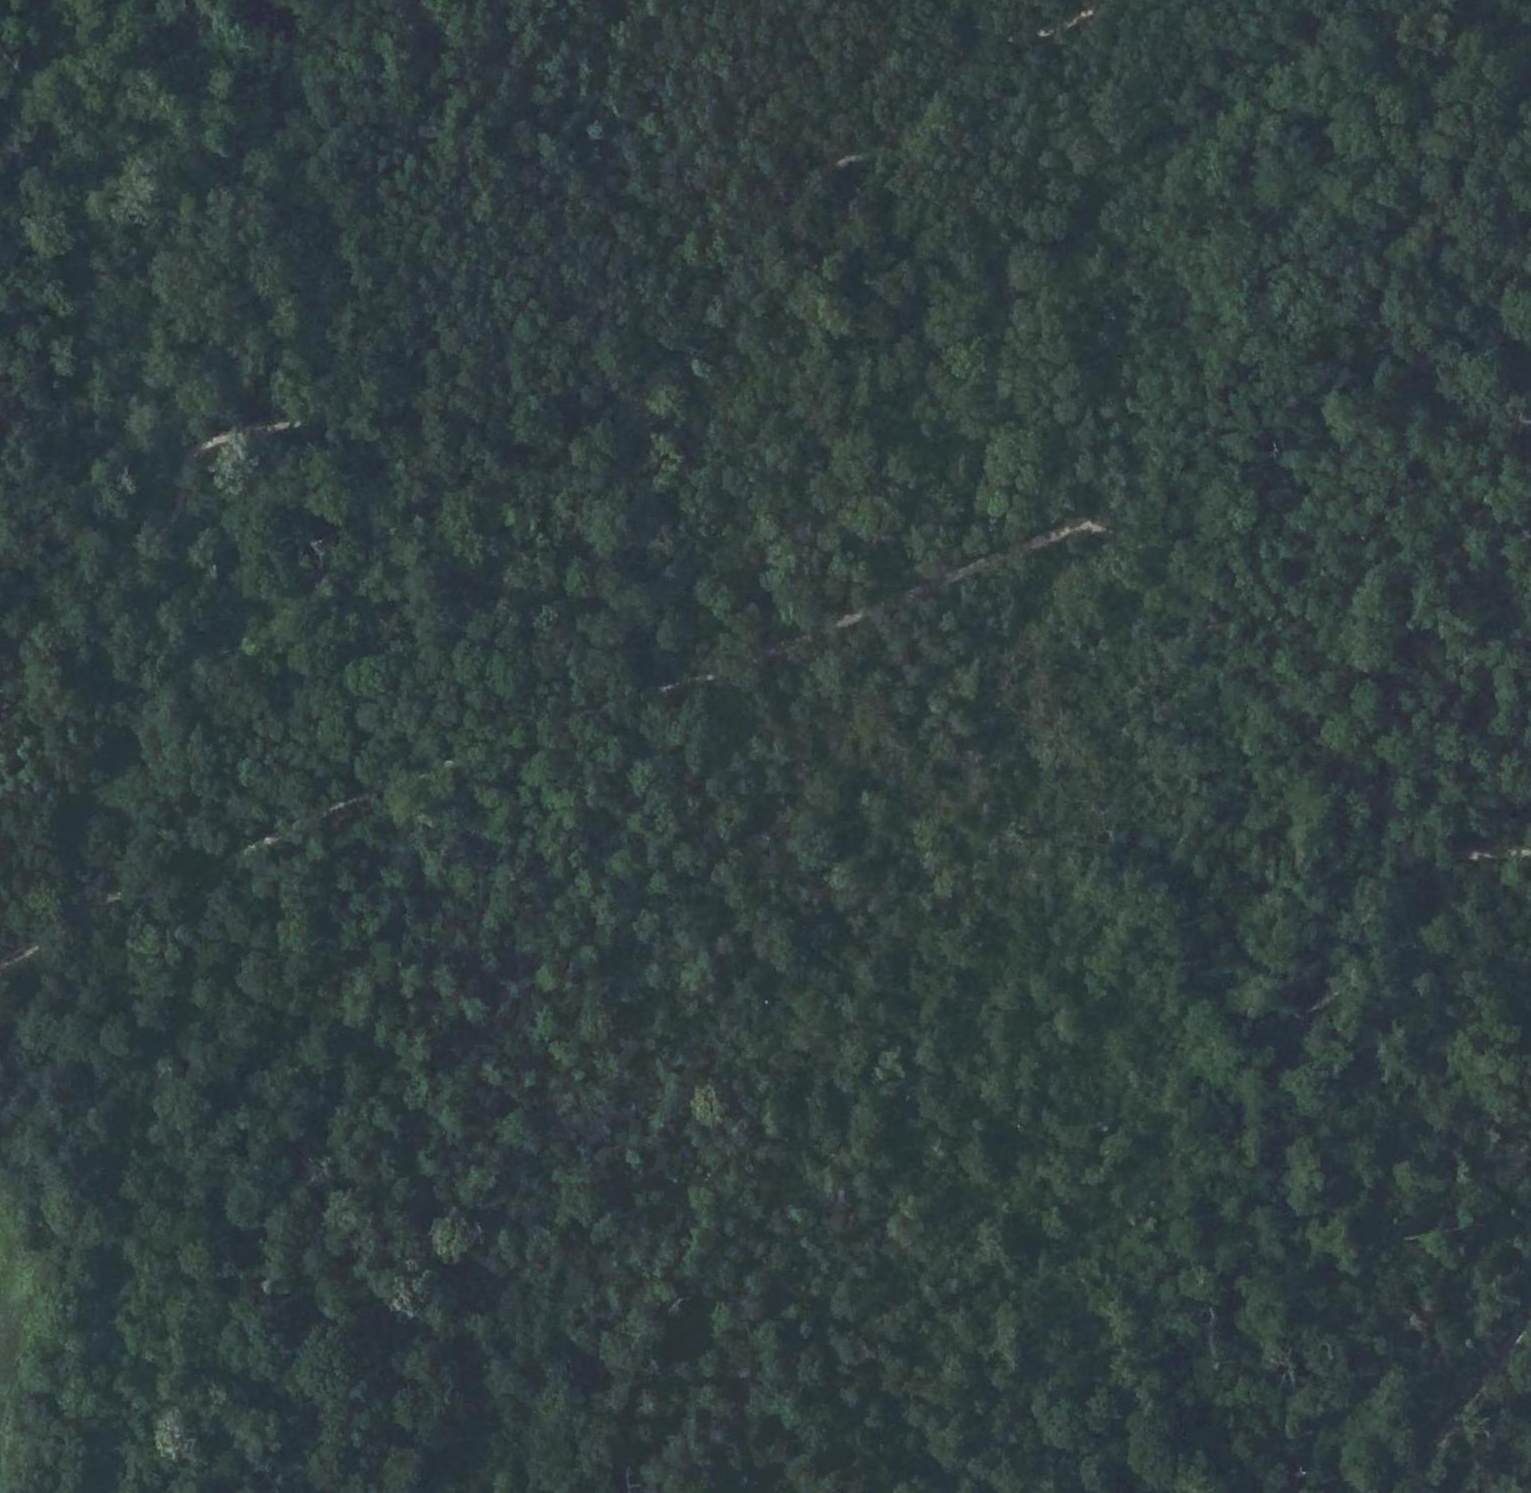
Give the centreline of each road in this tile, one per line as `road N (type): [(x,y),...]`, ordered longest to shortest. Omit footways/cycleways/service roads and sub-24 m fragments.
road 1 (track): [(1530,1294),(1406,1492)]

